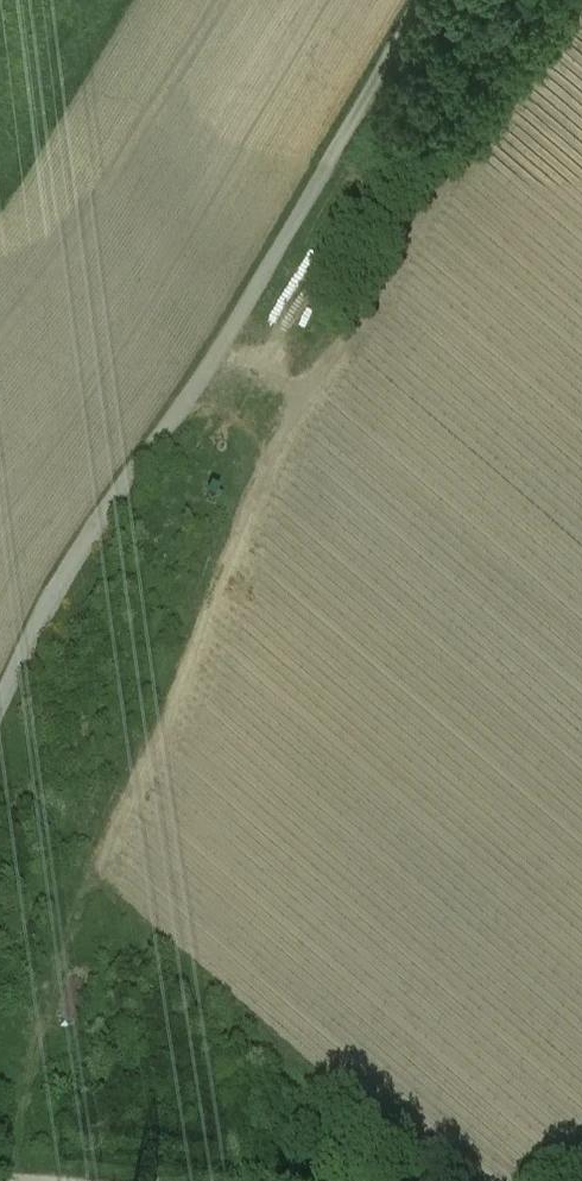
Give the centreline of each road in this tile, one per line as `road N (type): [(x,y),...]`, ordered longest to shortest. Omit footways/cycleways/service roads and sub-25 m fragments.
road 1 (unclassified): [(428,0),(266,242),(0,677)]

